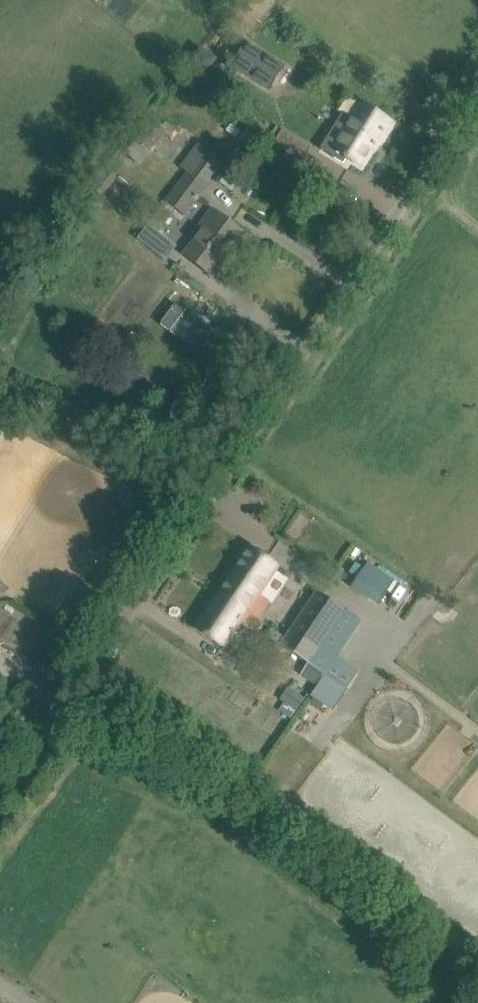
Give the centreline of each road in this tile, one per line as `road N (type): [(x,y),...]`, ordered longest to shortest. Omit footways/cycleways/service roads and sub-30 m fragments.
road 1 (unclassified): [(0,791),(477,91)]

